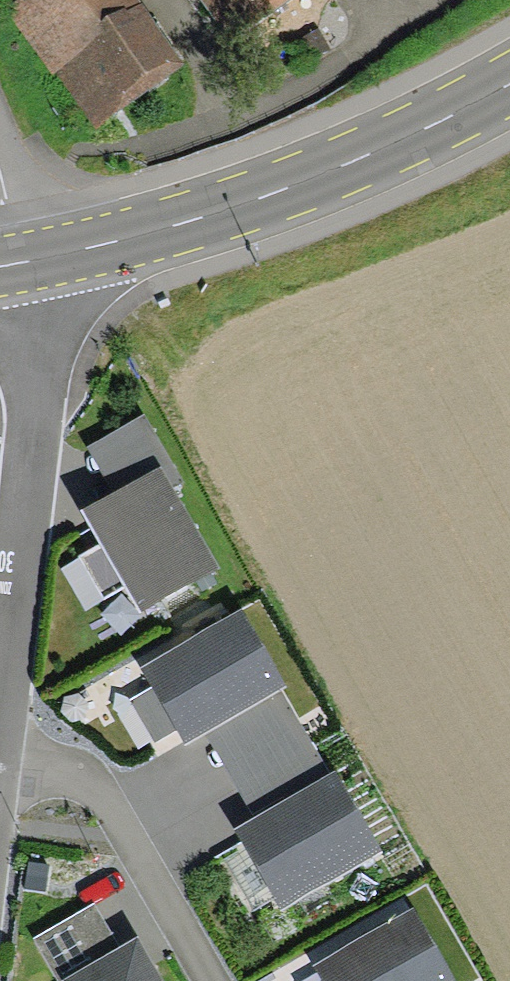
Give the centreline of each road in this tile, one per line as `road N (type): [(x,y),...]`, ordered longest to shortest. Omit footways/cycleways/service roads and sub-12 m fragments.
road 1 (secondary): [(509,77),(391,144),(232,211),(27,262)]
road 2 (residential): [(27,262),(37,380),(0,662)]

